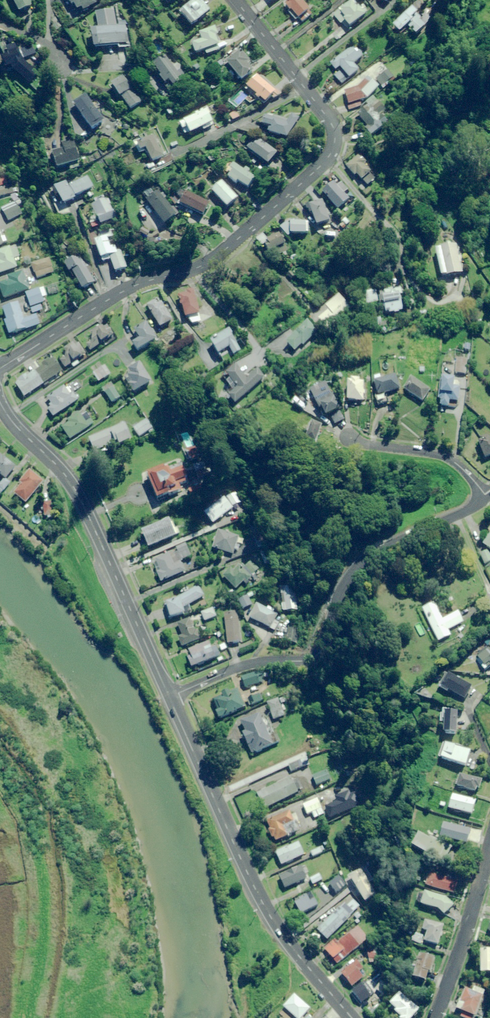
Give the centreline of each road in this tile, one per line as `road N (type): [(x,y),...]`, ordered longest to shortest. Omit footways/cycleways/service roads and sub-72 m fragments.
road 1 (residential): [(0,367),(137,282),(205,263),(327,157),(330,122),(234,0)]
road 2 (residential): [(168,696),(249,665),(315,655),(349,569),(488,500)]
road 3 (residential): [(168,696),(266,909),(350,1017)]
road 4 (residential): [(0,404),(74,488),(168,696)]
road 5 (residential): [(489,844),(434,1017)]
road 6 (residential): [(349,438),(444,455),(488,500)]

